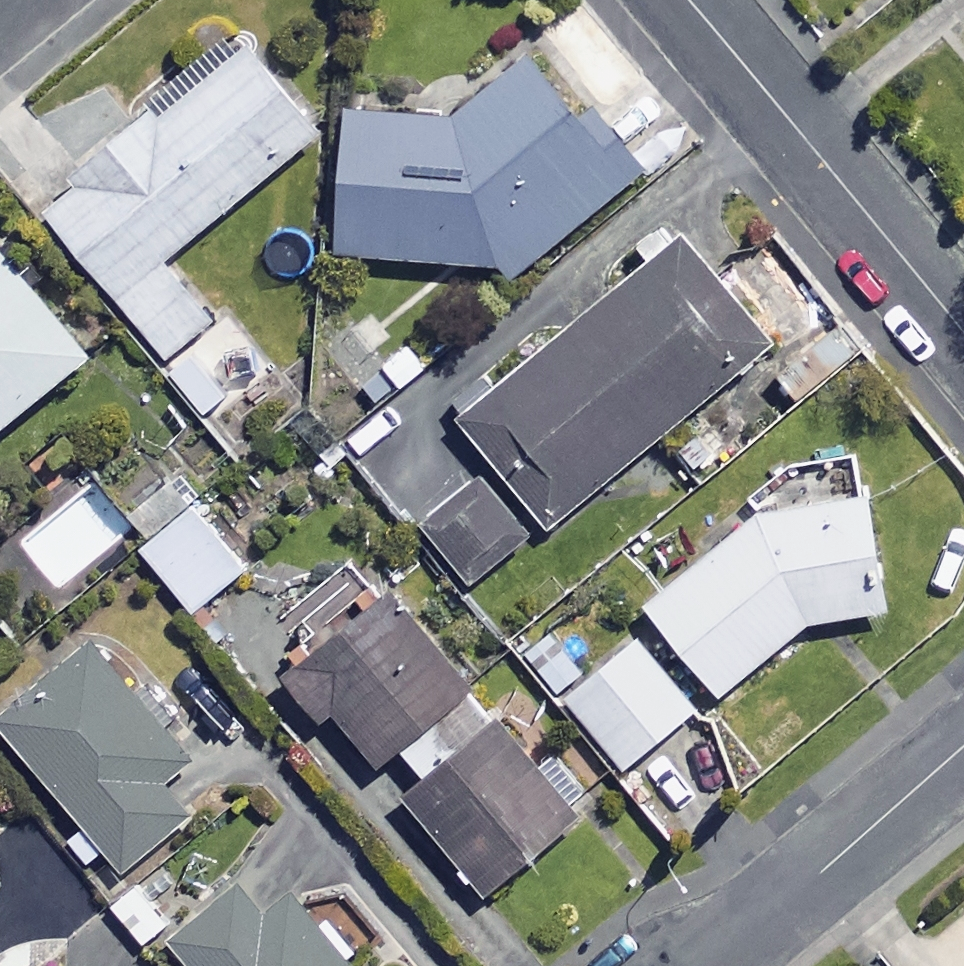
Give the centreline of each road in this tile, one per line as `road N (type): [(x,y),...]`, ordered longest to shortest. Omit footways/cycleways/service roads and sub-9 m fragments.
road 1 (residential): [(690,0),(963,333)]
road 2 (residential): [(705,965),(963,747)]

